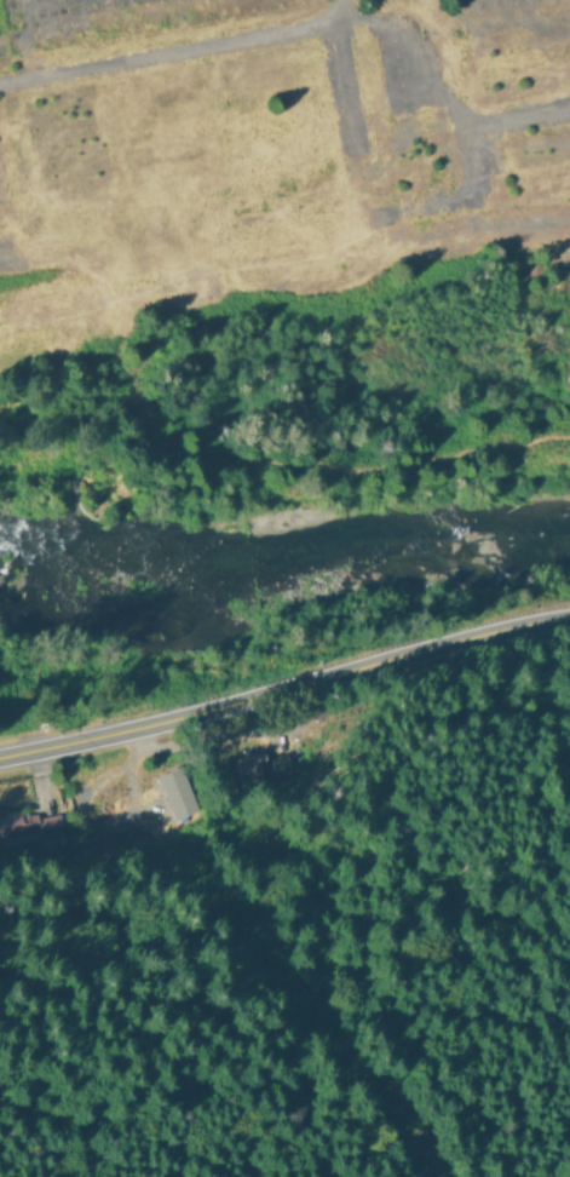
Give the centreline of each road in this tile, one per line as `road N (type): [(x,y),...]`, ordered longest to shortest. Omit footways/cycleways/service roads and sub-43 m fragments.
road 1 (tertiary): [(0,754),(569,617)]

